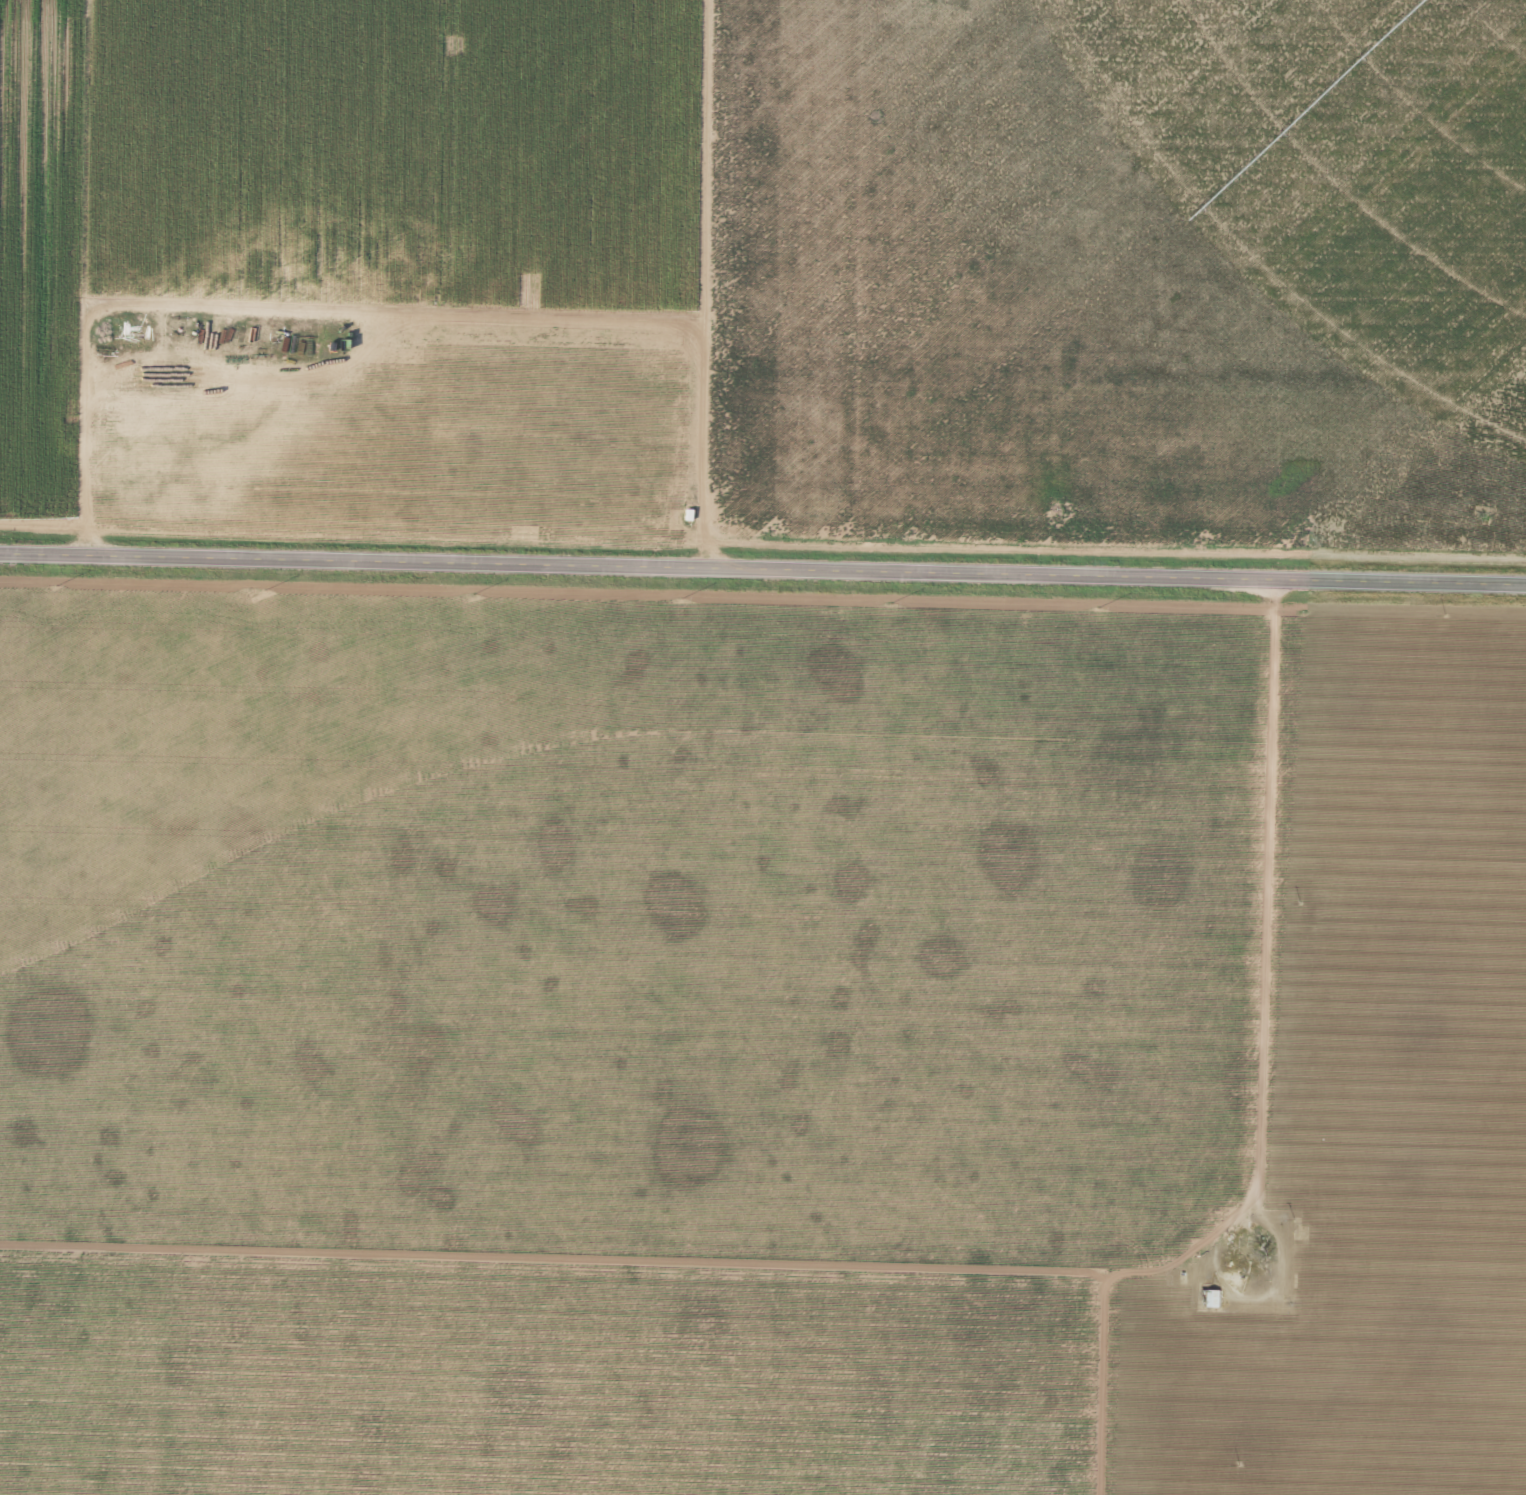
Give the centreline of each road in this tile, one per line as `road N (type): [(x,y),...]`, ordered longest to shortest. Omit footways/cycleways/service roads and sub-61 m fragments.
road 1 (tertiary): [(0,559),(1525,586)]
road 2 (residential): [(1197,1248),(1228,1178),(1272,585)]

